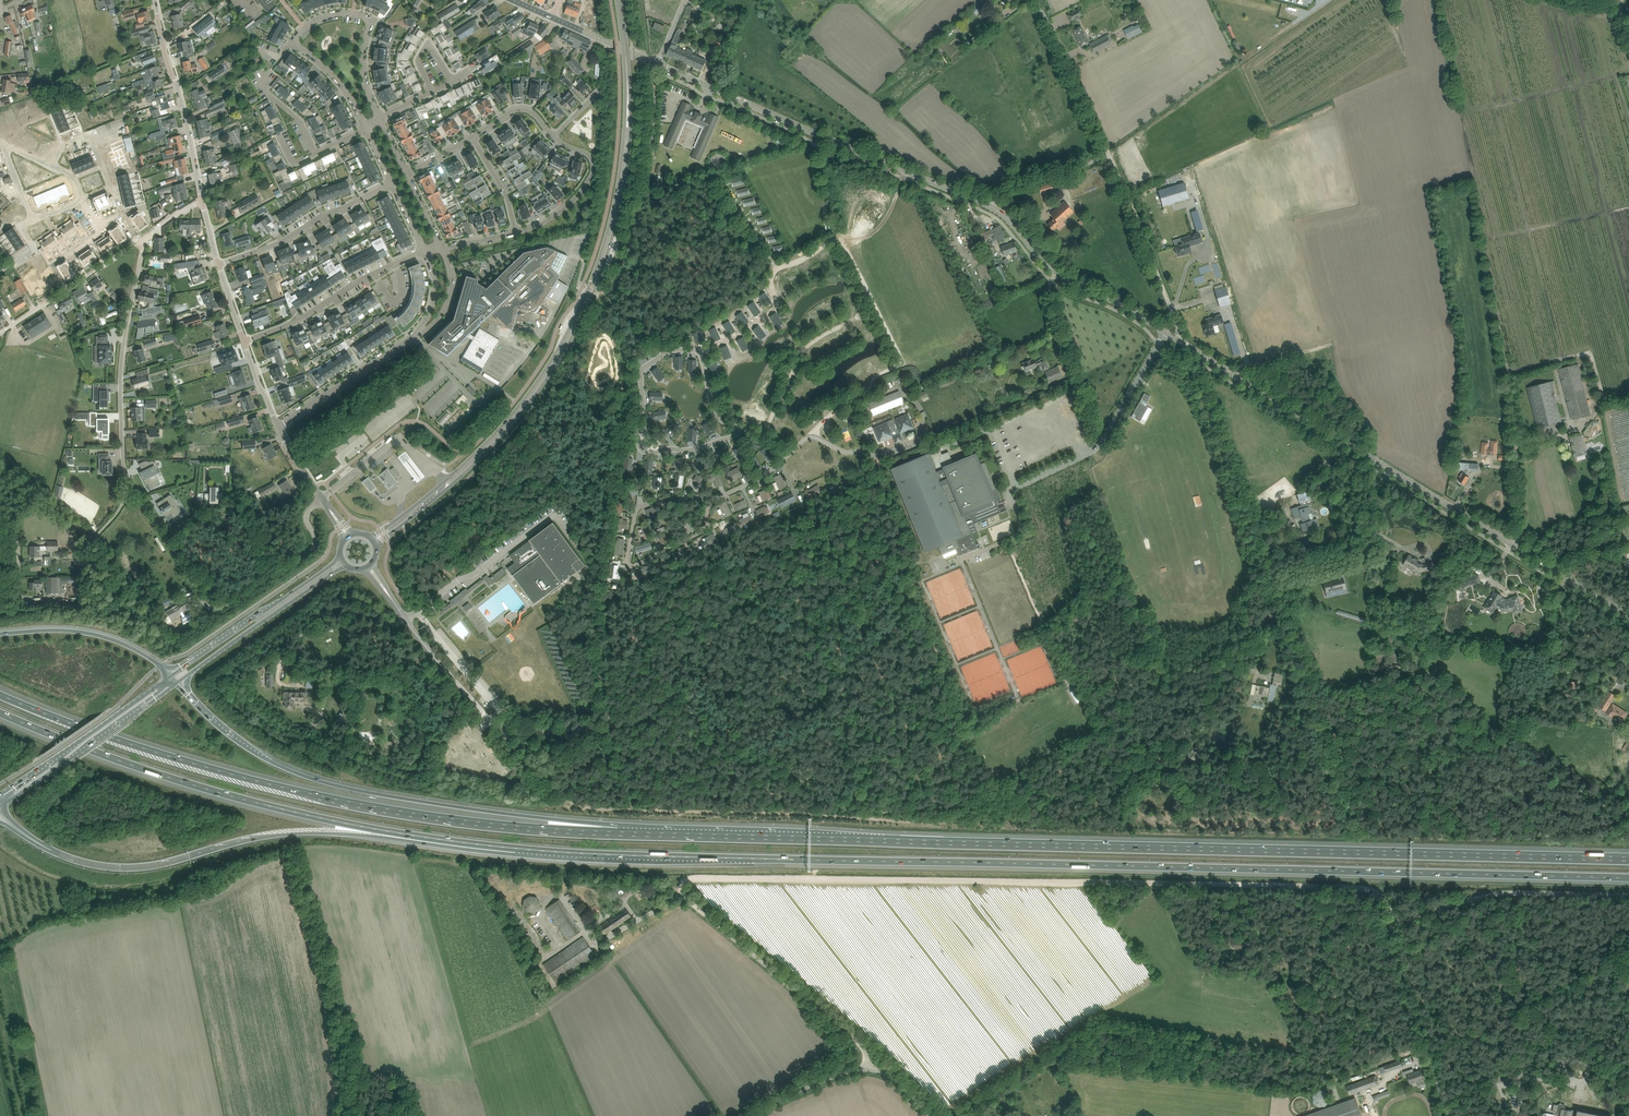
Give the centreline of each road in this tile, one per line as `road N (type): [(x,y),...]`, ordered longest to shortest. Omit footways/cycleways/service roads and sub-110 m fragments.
road 1 (motorway): [(405,834),(577,853),(1628,878)]
road 2 (motorway): [(1628,858),(620,833)]
road 3 (track): [(502,728),(572,803),(625,814),(728,804),(746,780),(777,800),(821,797),(882,815),(941,778),(966,777),(1007,784),(1079,821),(1092,819),(1105,766),(1100,728)]
road 4 (track): [(680,890),(690,878),(1366,889),(1385,927)]
road 5 (motorway): [(620,833),(387,810),(172,757),(0,695)]
road 6 (tertiary): [(1628,615),(1178,340)]
road 7 (motorway): [(620,833),(317,780),(232,738),(175,684)]
road 8 (secondary): [(444,487),(530,401),(581,322),(623,189),(628,108)]
road 9 (secondary): [(628,108),(607,236),(575,319),(532,389),(444,487)]
road 10 (motorway): [(0,712),(220,793),(405,834)]
road 11 (tertiary): [(990,206),(657,64)]
road 12 (motorway): [(51,850),(95,864),(139,866),(275,835),(405,834)]
road 13 (residential): [(322,498),(305,516),(312,550),(210,607),(125,470)]
road 14 (unclassified): [(990,206),(1006,192),(1109,154),(1042,0)]
road 15 (unclassified): [(1277,613),(1197,377),(1154,352)]
road 16 (residential): [(377,119),(362,76),(367,19),(333,16),(304,28),(296,46),(331,71),(366,129)]
road 17 (unclassified): [(866,1070),(859,1042),(680,890)]
road 18 (unclassified): [(609,733),(492,723),(407,620)]
road 19 (unclassified): [(1385,927),(1490,894),(1628,895)]
road 20 (unclassified): [(125,470),(122,354),(144,239)]
road 21 (tertiary): [(1164,332),(1057,272),(990,206)]
road 22 (primary): [(0,806),(175,684)]
road 23 (secondary): [(340,557),(169,677)]
road 24 (secondary): [(175,684),(346,565)]
road 25 (primary): [(169,677),(0,795)]
road 26 (tertiary): [(202,200),(155,0)]
road 27 (residential): [(244,342),(425,249)]
road 28 (unclassified): [(1015,487),(1099,445),(1154,352)]
road 29 (unclassified): [(1385,927),(1449,1115)]
road 30 (residential): [(218,265),(276,245),(393,183)]
road 31 (motorway): [(169,677),(135,649),(90,633),(0,634)]
road 32 (track): [(1130,695),(1165,692),(1277,613)]
road 33 (unclassified): [(144,239),(0,332)]
road 34 (track): [(1109,154),(1170,309)]
road 35 (residential): [(277,427),(416,336)]
road 36 (tertiary): [(512,0),(657,64)]
road 37 (residential): [(515,232),(563,209),(592,176),(588,156),(554,137)]
road 38 (unclassified): [(84,605),(86,546),(122,502),(125,470)]
road 39 (unclassified): [(741,1115),(866,1070)]

